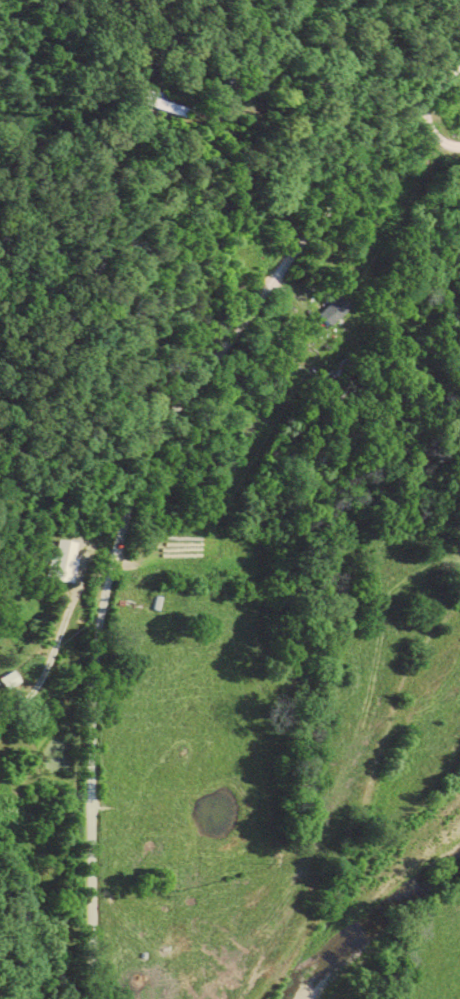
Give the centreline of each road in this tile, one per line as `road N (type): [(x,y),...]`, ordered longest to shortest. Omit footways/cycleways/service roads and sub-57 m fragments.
road 1 (residential): [(112,567),(123,501),(182,401),(408,120),(459,70)]
road 2 (track): [(107,998),(97,929),(97,816),(112,567)]
road 3 (residential): [(24,0),(70,49),(131,89),(176,96),(222,84),(277,55),(298,0)]
road 4 (residential): [(282,274),(148,248),(109,264),(73,328),(37,367),(0,378)]
road 5 (track): [(112,567),(85,588),(55,676),(34,704),(0,716)]

